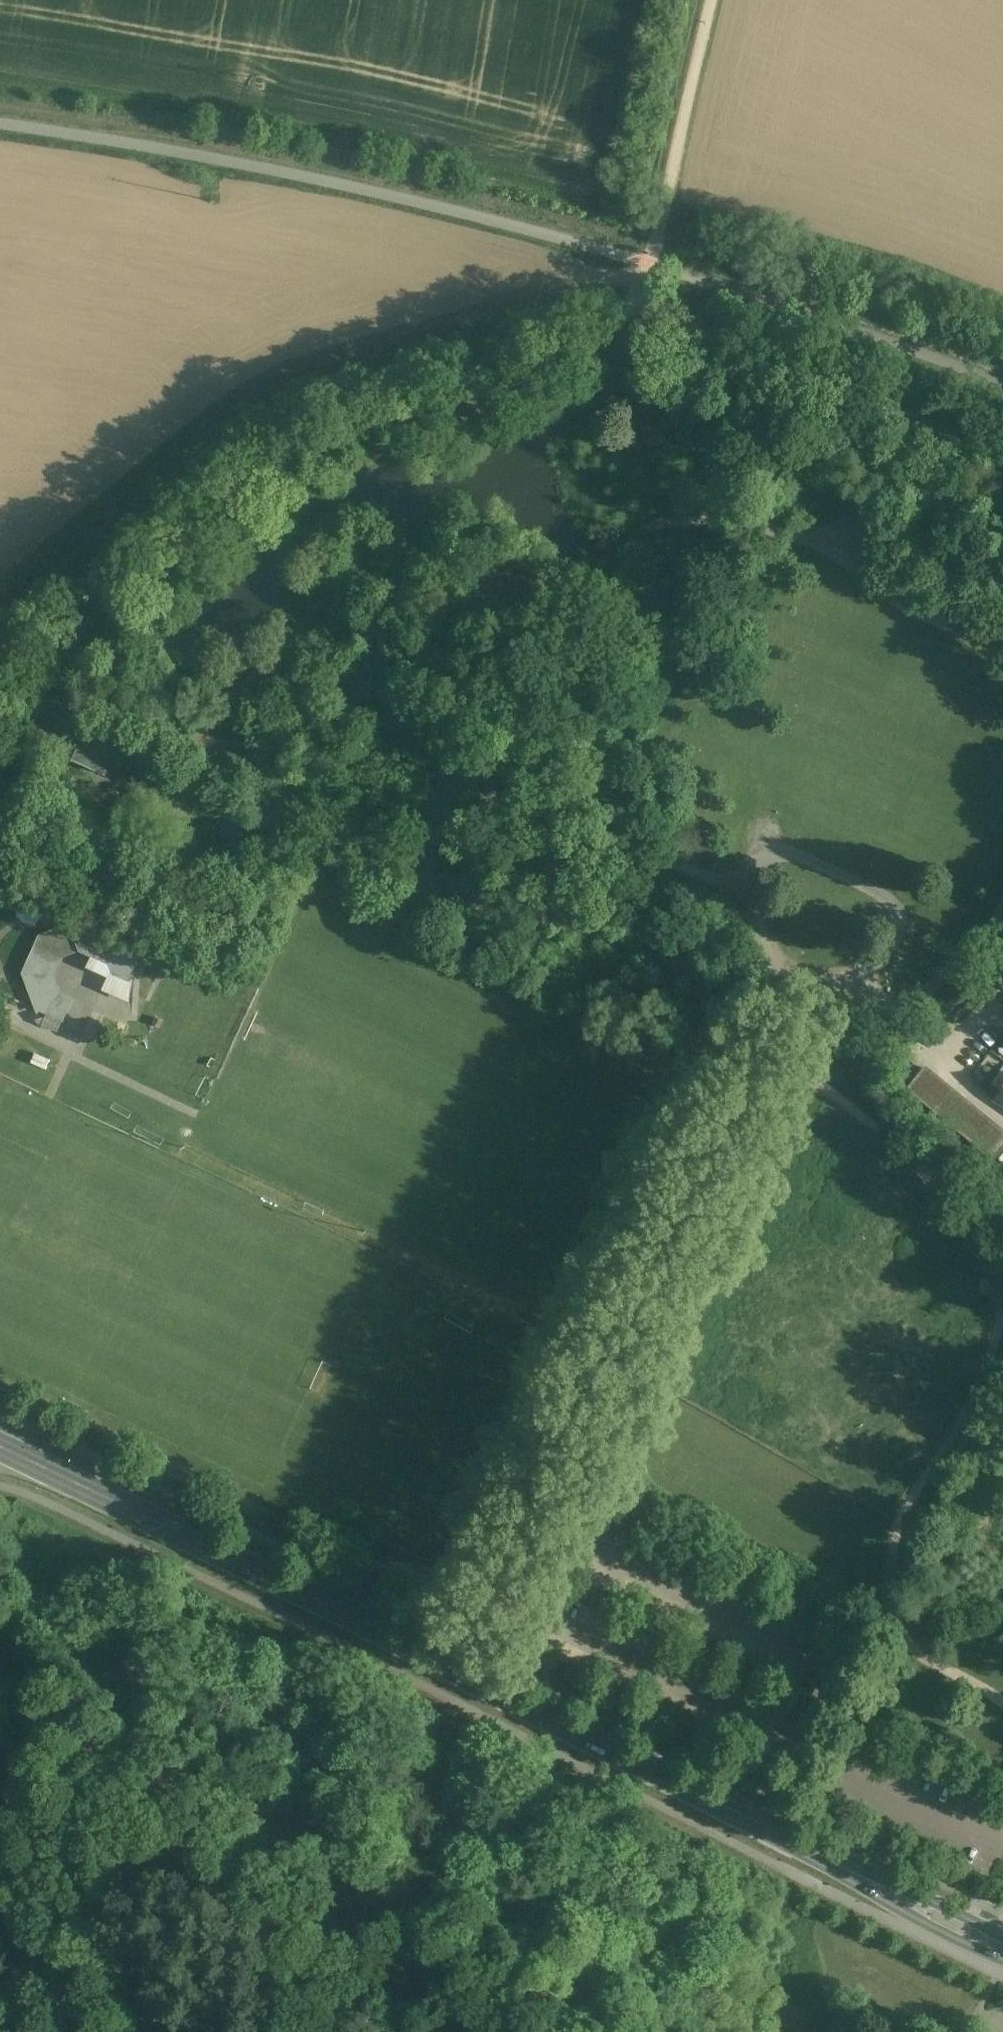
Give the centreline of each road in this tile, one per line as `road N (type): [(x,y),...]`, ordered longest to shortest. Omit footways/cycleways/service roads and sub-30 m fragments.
road 1 (primary): [(1002,1948),(0,1449)]
road 2 (unclassified): [(718,0),(649,264),(615,309),(578,333),(322,438),(198,522),(85,642),(0,767)]
road 3 (track): [(770,1016),(442,1705)]
road 4 (track): [(73,2031),(0,1930)]

